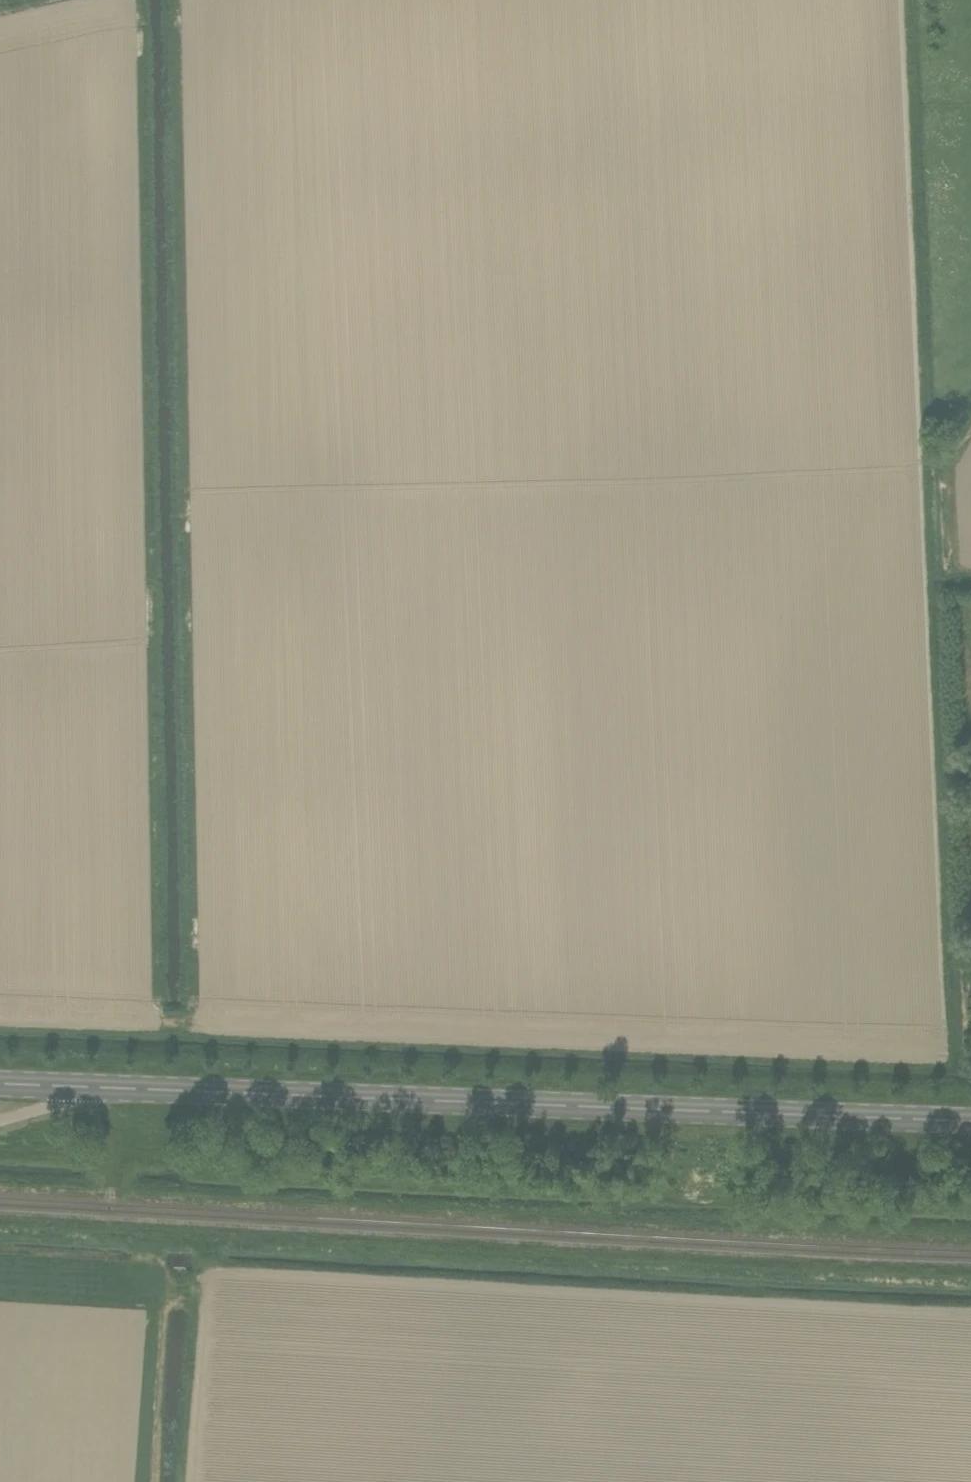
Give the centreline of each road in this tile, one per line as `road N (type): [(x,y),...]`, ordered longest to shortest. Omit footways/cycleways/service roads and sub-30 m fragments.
road 1 (primary): [(93,1089),(970,1120)]

